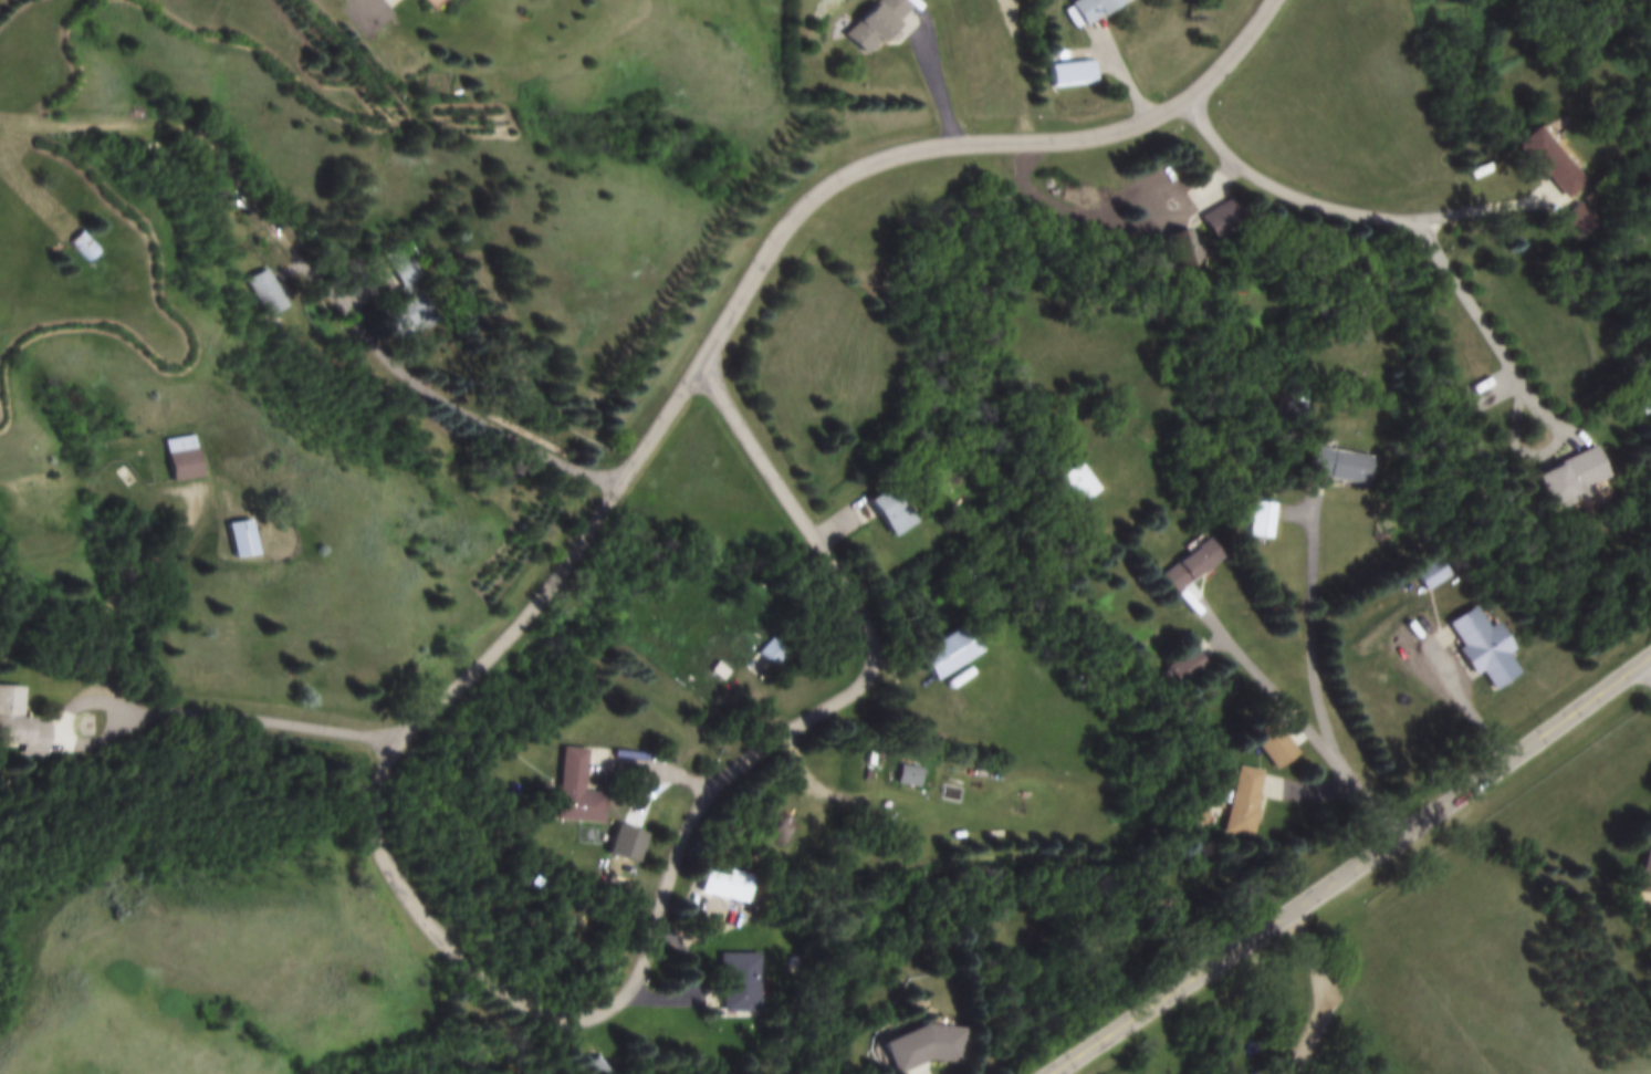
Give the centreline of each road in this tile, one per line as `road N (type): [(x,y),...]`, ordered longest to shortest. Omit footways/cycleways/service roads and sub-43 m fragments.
road 1 (residential): [(703,355),(509,637),(387,749),(376,825),(418,908),(457,956),(509,992),(563,1015),(596,1010),(626,988),(672,856),(712,792),(764,745),(845,700),(871,665),(867,626),(703,355)]
road 2 (residential): [(1643,664),(1047,1073)]
road 3 (residential): [(1269,0),(1226,58),(1132,131),(1063,148),(908,153),(854,167),(781,230),(703,355)]
road 4 (residential): [(393,742),(369,730),(194,711),(151,716),(104,700)]
road 5 (residential): [(1184,97),(1242,169),(1299,201),(1415,221)]
road 6 (residential): [(151,716),(87,743),(56,737),(55,726),(88,701),(104,700)]

